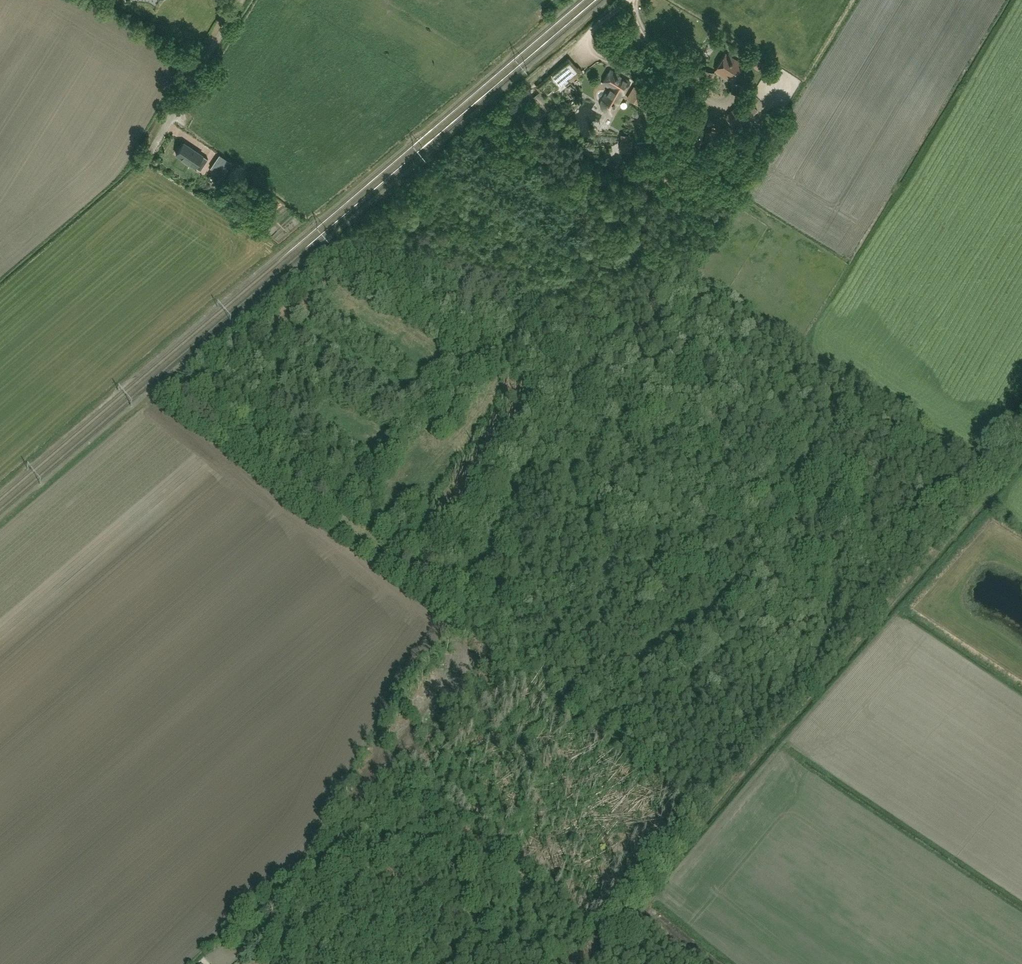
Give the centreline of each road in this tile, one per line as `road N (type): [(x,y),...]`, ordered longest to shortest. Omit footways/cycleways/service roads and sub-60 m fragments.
road 1 (unclassified): [(159,143),(243,0)]

